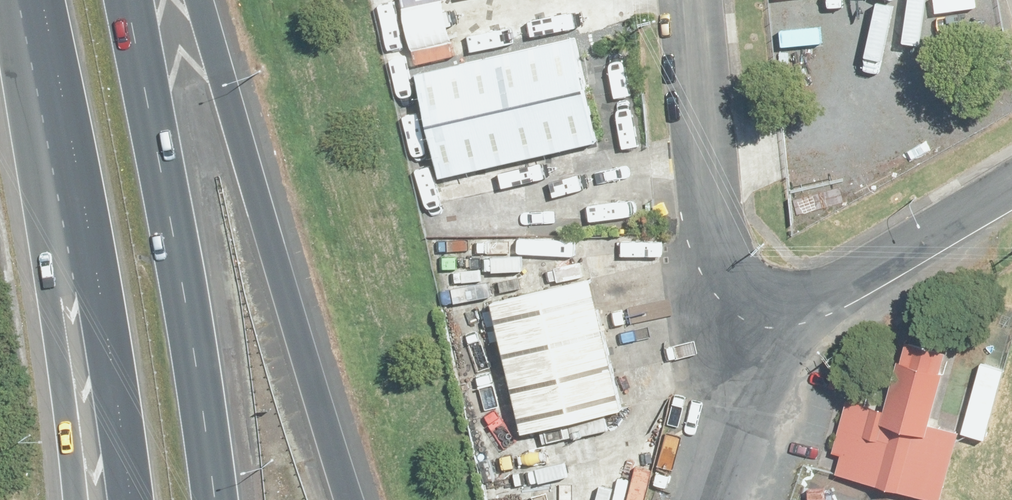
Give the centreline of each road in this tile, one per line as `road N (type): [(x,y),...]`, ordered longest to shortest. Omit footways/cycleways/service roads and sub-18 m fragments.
road 1 (motorway): [(199,0),(348,499)]
road 2 (motorway): [(187,499),(76,0)]
road 3 (motorway): [(185,0),(296,499)]
road 4 (motorway): [(129,499),(83,198),(40,0)]
road 5 (motorway): [(129,0),(216,499)]
road 6 (motorway): [(74,499),(25,0)]
road 7 (unclassified): [(694,0),(718,234),(734,273),(770,298)]
road 8 (unclassified): [(770,298),(823,289),(1011,180)]
road 9 (unclassified): [(713,499),(770,298)]

